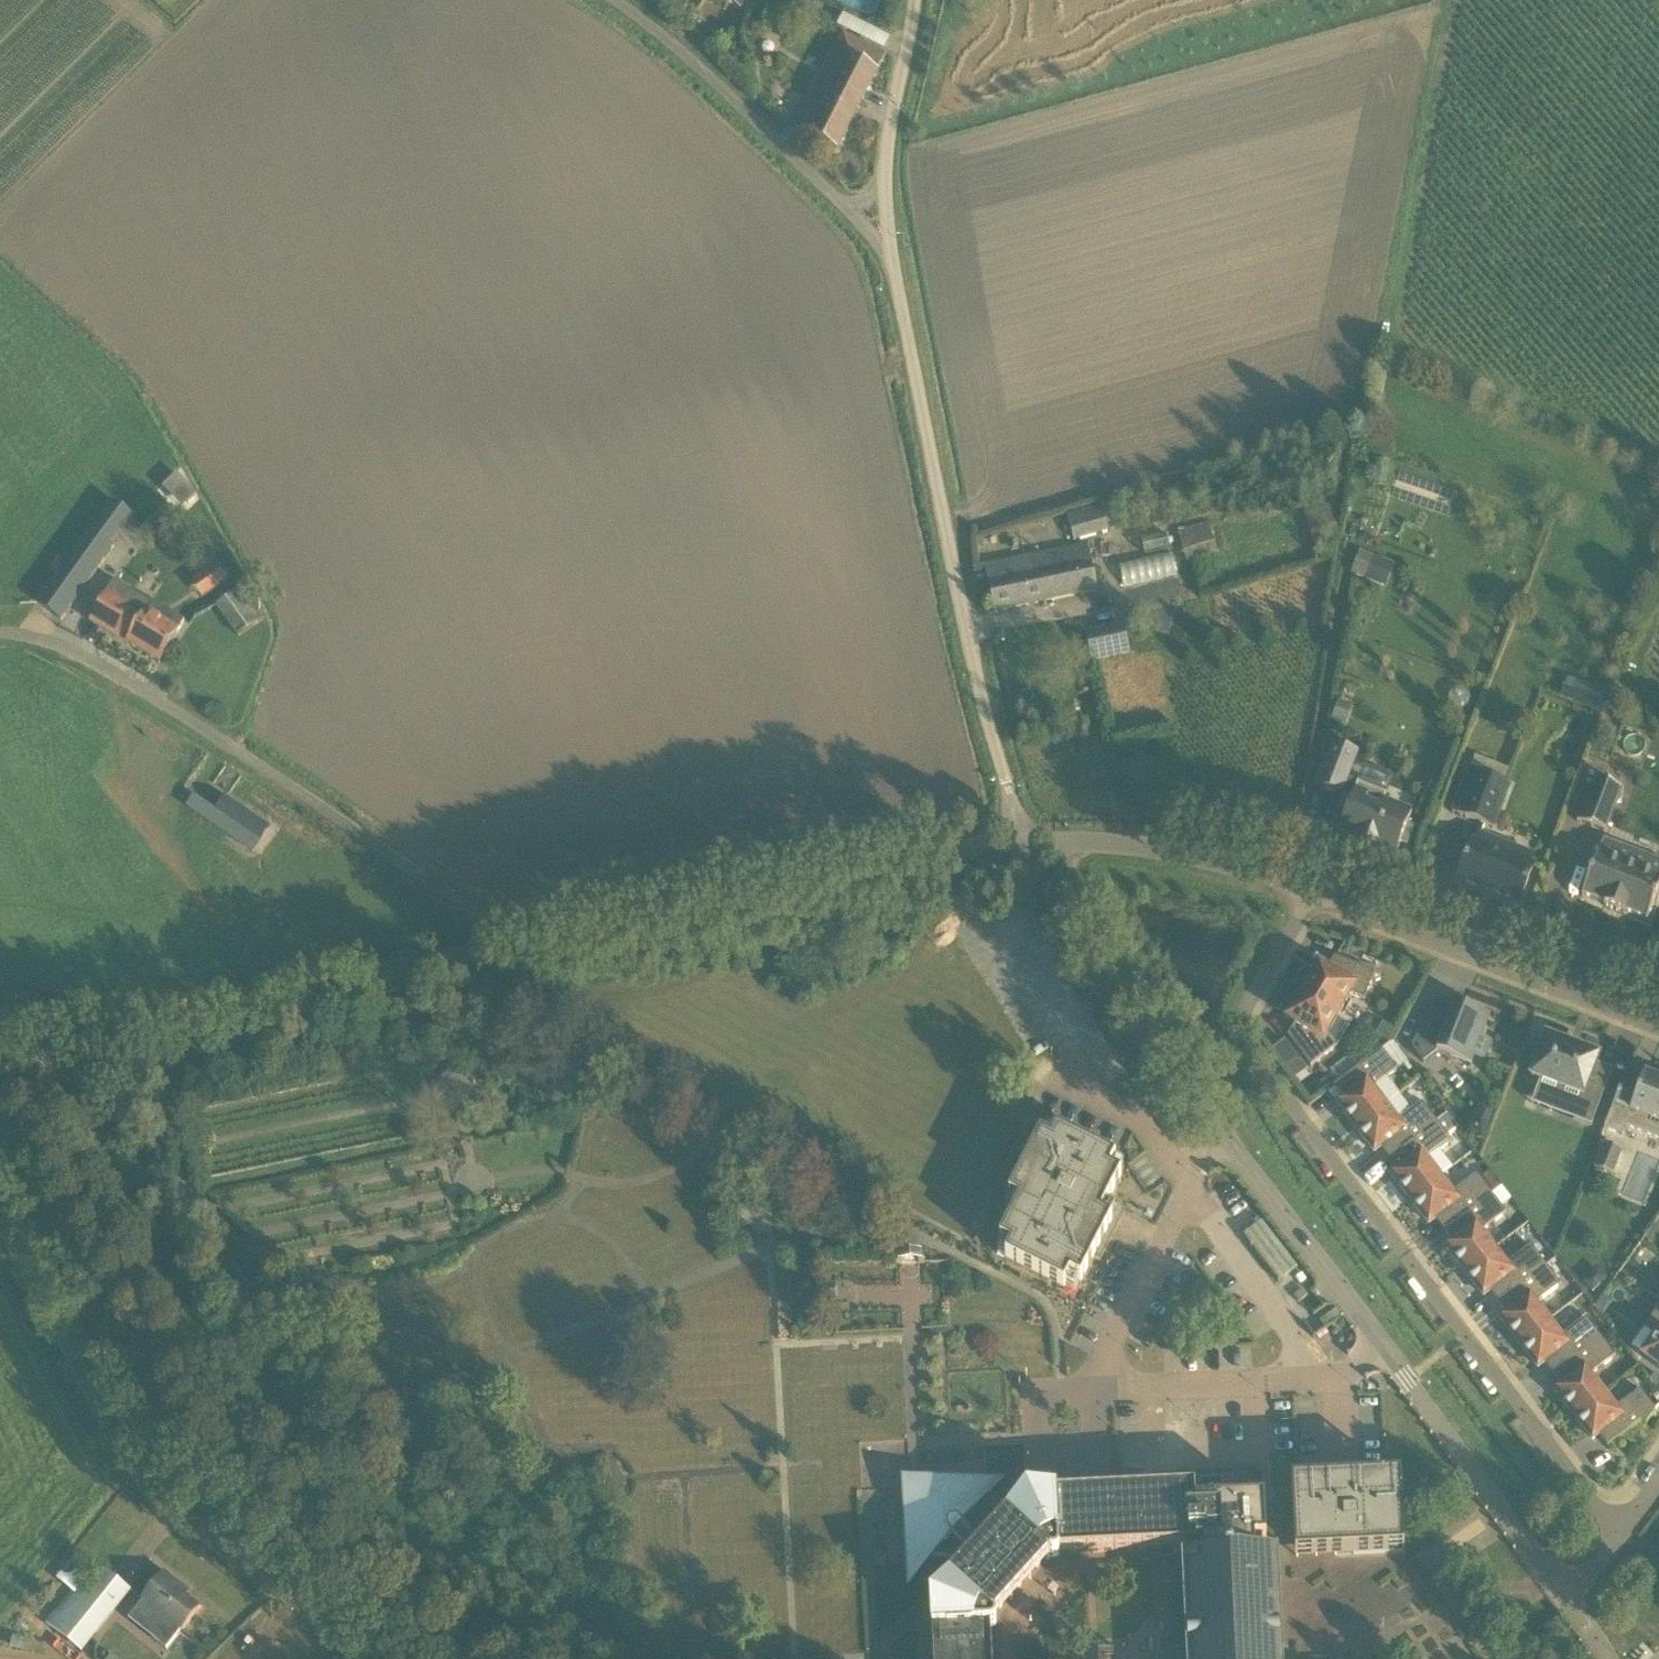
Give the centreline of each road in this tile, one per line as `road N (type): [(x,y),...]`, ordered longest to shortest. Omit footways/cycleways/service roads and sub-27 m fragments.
road 1 (residential): [(1576,1587),(1547,1571),(1227,1136),(1026,837)]
road 2 (residential): [(1313,893),(1239,1016),(1239,1036),(1623,1541)]
road 3 (unclassified): [(1026,837),(978,684),(901,290),(880,232)]
road 4 (unclassified): [(522,941),(146,690),(53,639),(0,631)]
road 5 (unclassified): [(390,1658),(130,1454),(0,1212)]
road 6 (unclassified): [(0,1017),(135,1023),(522,941)]
road 7 (unclassified): [(522,941),(1026,837)]
road 8 (residential): [(1658,1032),(1313,893)]
road 9 (unclassified): [(880,232),(609,0)]
road 10 (residential): [(1313,893),(1123,841),(1026,837)]
road 11 (unclassified): [(880,232),(891,119),(916,0)]

